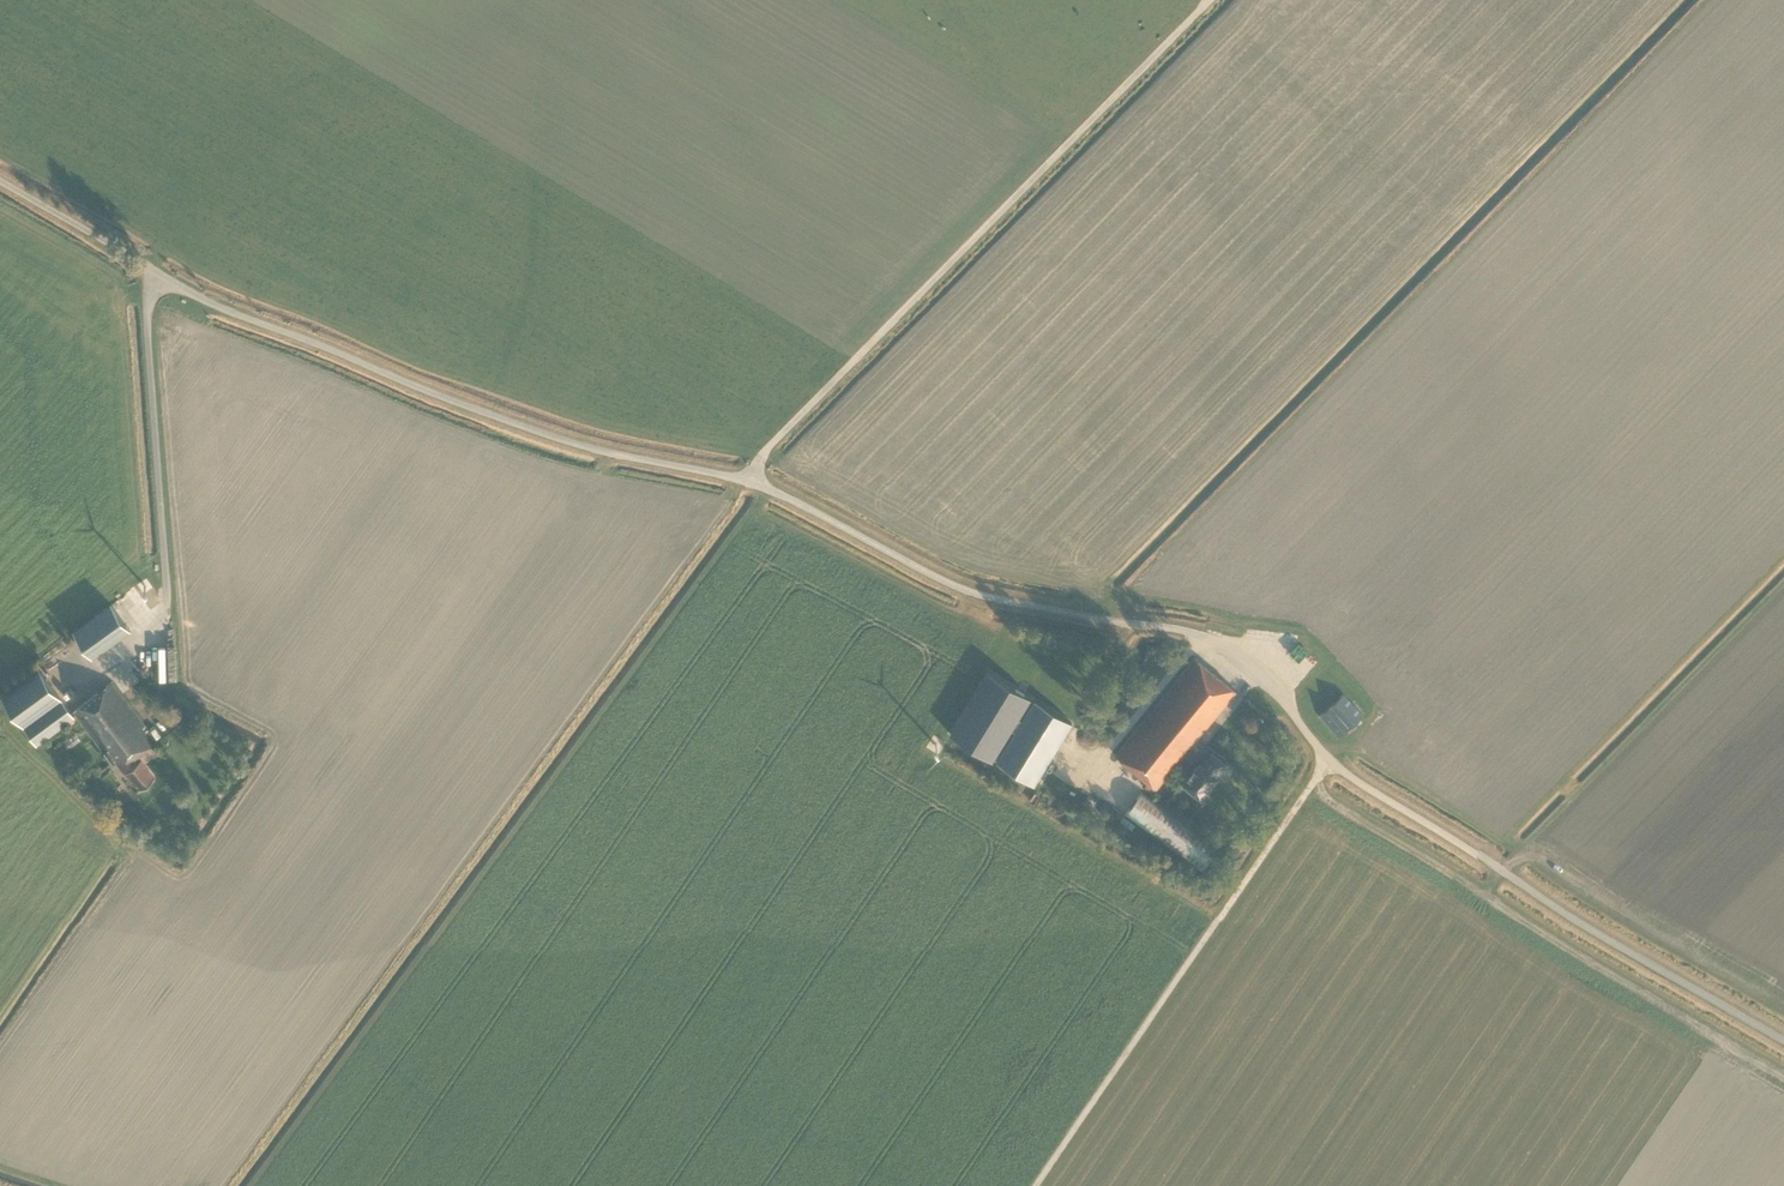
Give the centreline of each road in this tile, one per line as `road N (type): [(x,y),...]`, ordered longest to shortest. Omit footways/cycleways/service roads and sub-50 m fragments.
road 1 (unclassified): [(1783,1046),(1324,759),(1235,654),(1206,636),(970,593),(755,481),(578,445),(413,385),(203,300),(0,180)]

